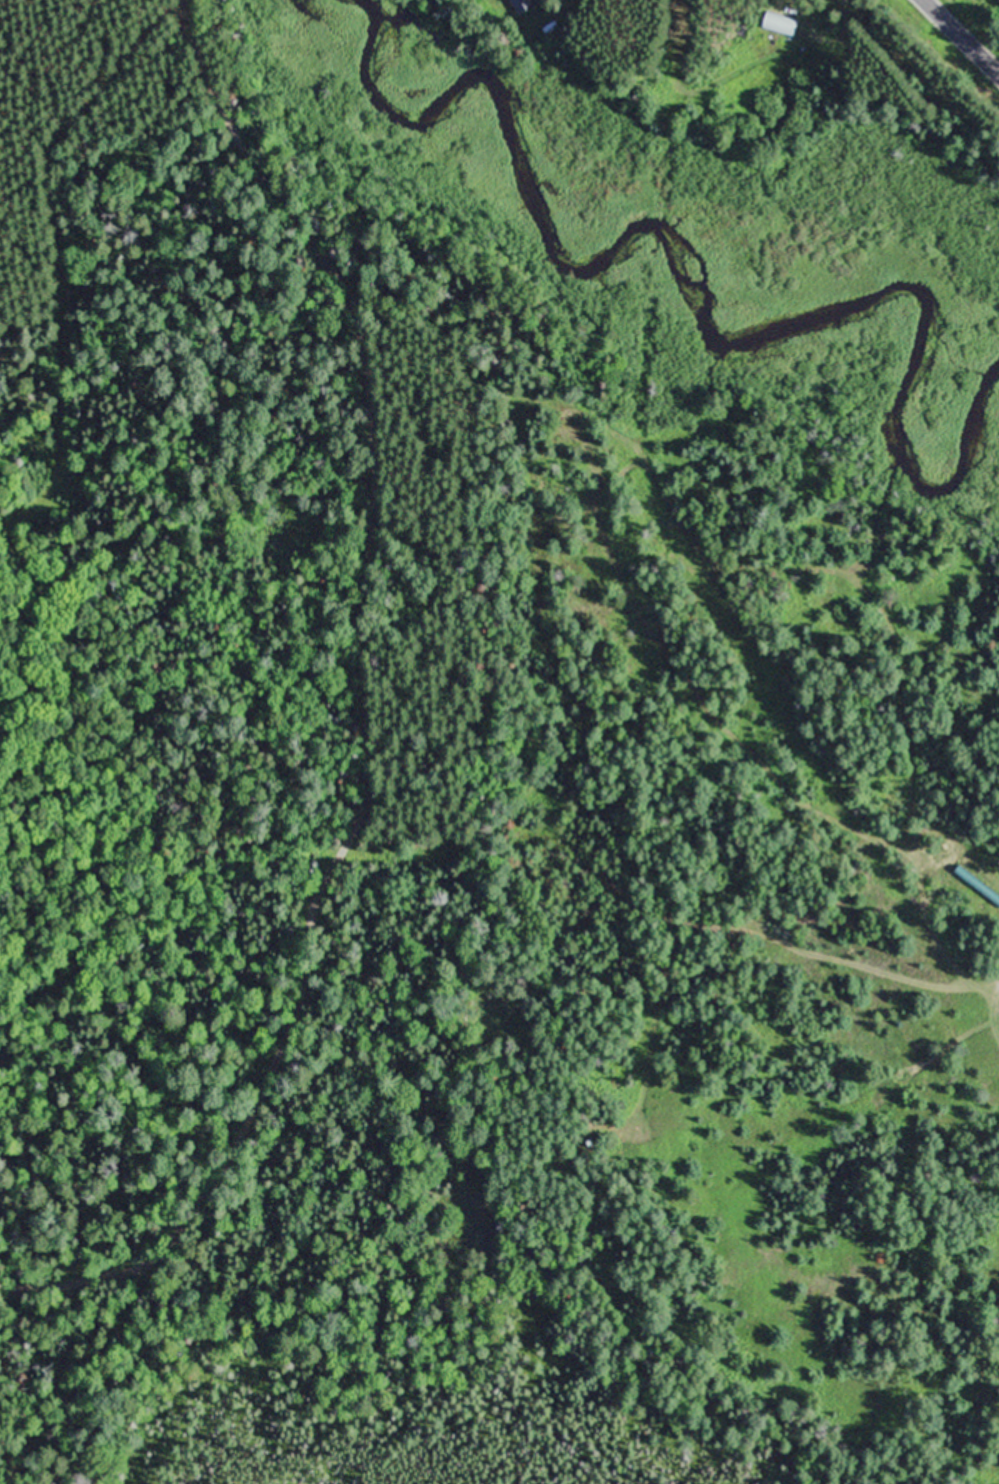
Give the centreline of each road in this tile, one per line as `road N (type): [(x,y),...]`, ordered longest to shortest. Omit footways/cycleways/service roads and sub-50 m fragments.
road 1 (residential): [(0,1281),(98,1291),(169,1258),(240,1147),(279,1062),(307,982),(320,872),(338,848),(358,849),(388,796),(391,756),(366,687),(363,619),(384,567),(383,405),(373,318),(356,269),(250,140),(216,65),(201,0)]
road 2 (residential): [(358,849),(431,850),(538,817),(662,908),(998,992)]

